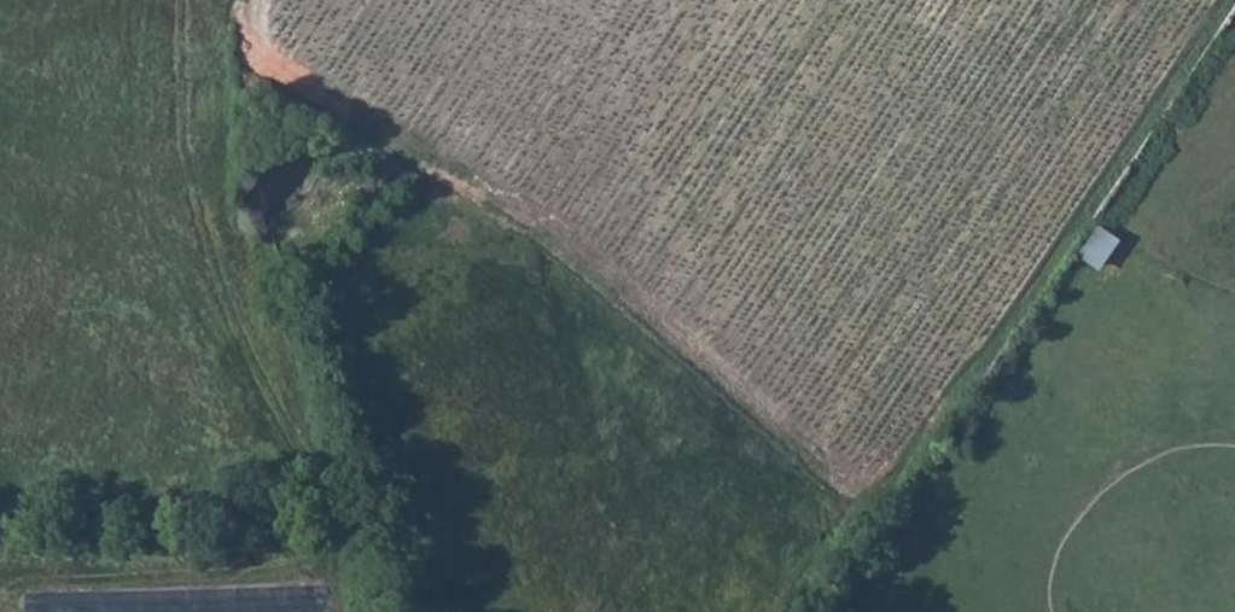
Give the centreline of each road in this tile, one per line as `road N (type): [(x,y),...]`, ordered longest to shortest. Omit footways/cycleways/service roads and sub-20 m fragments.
road 1 (track): [(793,611),(1216,0)]

